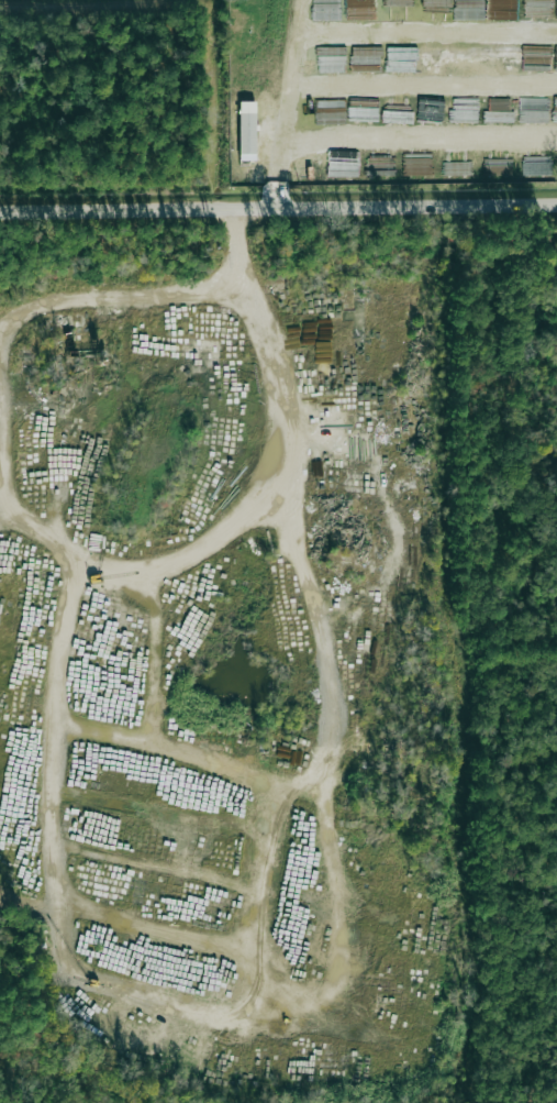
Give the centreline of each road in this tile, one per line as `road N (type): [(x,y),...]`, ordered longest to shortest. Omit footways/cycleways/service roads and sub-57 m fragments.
road 1 (tertiary): [(0,211),(556,203)]

